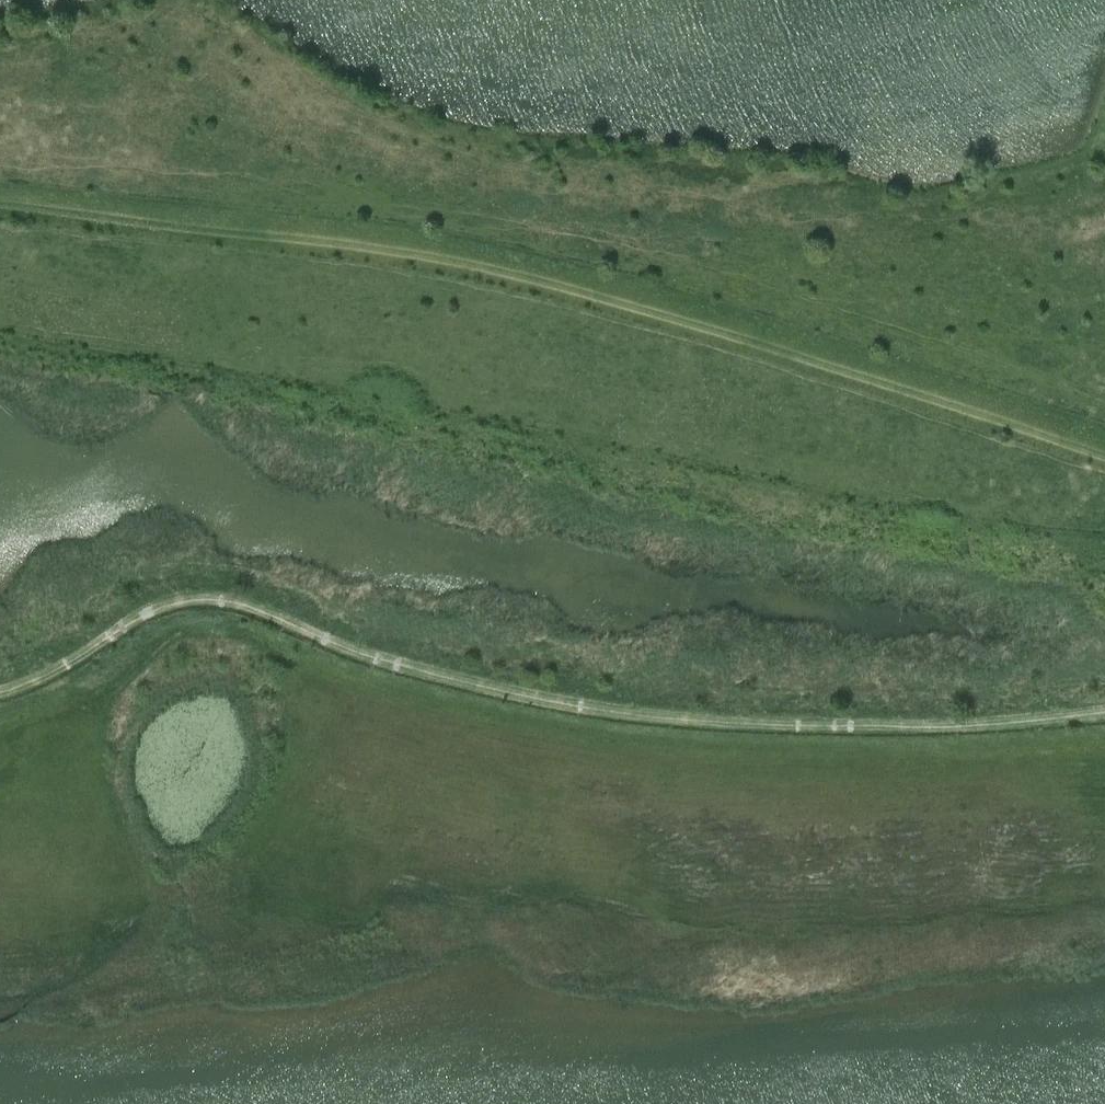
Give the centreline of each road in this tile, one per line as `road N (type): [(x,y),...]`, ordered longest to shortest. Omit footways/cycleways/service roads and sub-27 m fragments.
road 1 (track): [(1104,712),(861,726),(648,722),(360,659),(236,603),(160,613),(0,695)]
road 2 (track): [(1104,453),(702,325),(468,263),(0,201)]

